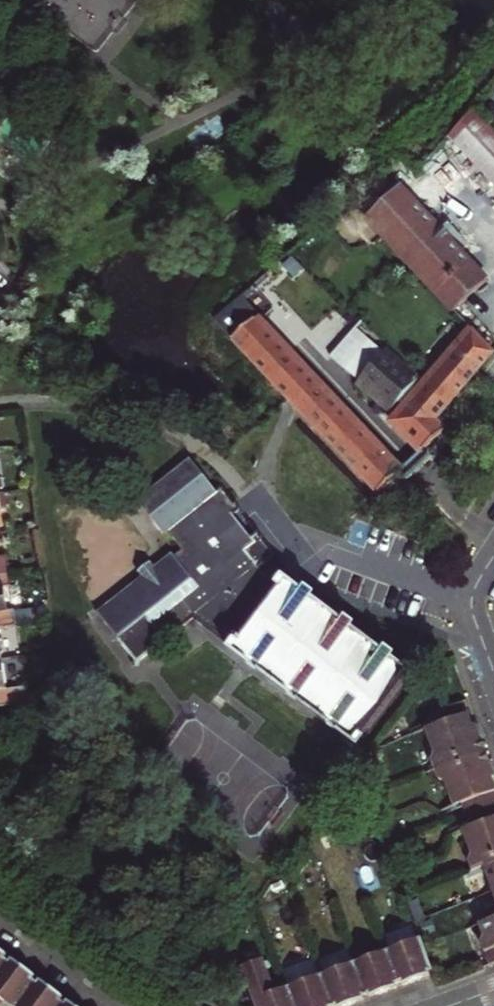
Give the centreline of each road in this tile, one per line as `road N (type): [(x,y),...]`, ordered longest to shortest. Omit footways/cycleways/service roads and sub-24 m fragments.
road 1 (residential): [(0,911),(127,1005)]
road 2 (residential): [(493,557),(473,602),(493,673)]

